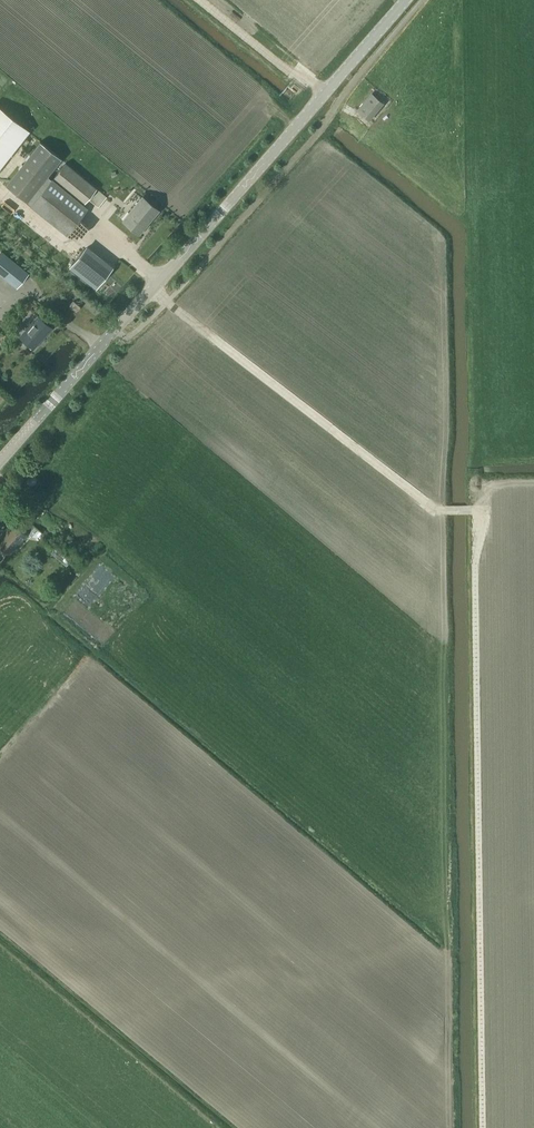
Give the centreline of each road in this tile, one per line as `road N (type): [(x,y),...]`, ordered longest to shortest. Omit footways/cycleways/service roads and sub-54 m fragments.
road 1 (track): [(481,514),(475,563),(482,1127)]
road 2 (tertiary): [(0,460),(405,0)]
road 3 (track): [(151,290),(437,510),(473,510)]
road 4 (track): [(326,92),(214,0)]

